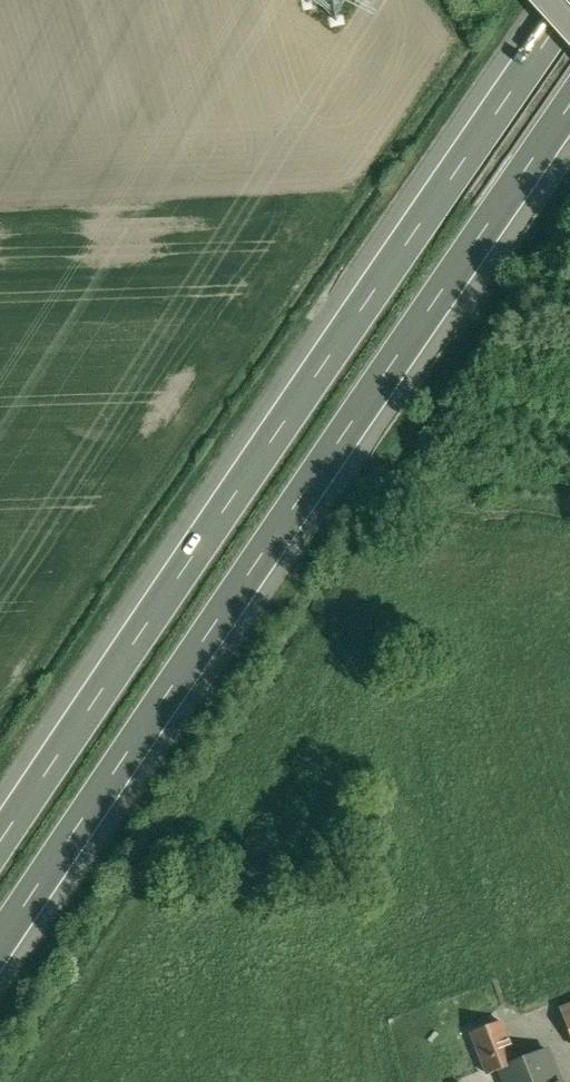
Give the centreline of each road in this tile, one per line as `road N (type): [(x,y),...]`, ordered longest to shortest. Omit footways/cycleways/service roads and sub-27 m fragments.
road 1 (motorway): [(0,953),(569,122)]
road 2 (motorway): [(565,0),(0,821)]

